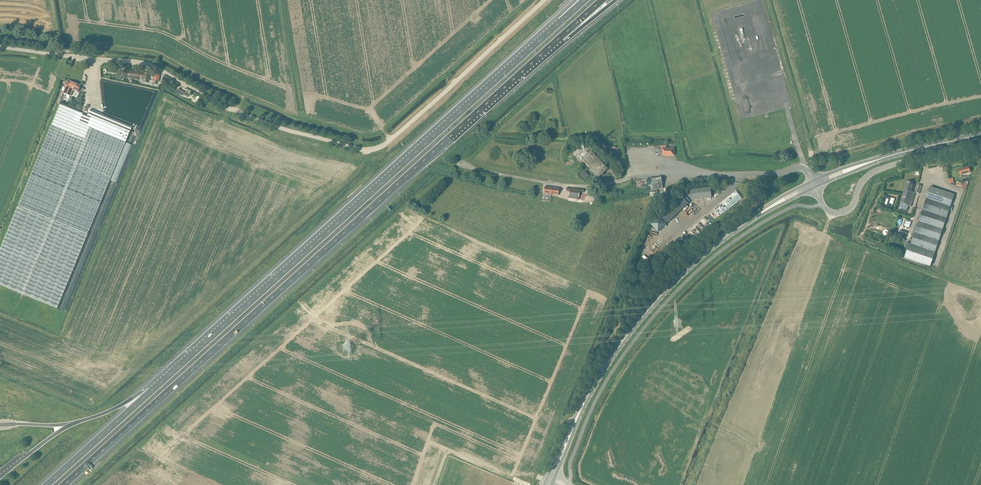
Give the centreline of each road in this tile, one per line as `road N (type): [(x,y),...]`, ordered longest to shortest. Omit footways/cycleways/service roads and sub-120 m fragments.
road 1 (motorway): [(64,484),(560,38)]
road 2 (motorway): [(561,22),(151,391)]
road 3 (track): [(366,150),(352,176),(99,404),(83,405),(0,372)]
road 4 (track): [(0,315),(60,340),(162,93),(270,140),(285,131)]
road 5 (secondary): [(550,479),(595,382),(660,296),(722,240),(814,184)]
road 6 (unclassified): [(374,150),(263,122),(150,65),(0,48)]
road 7 (residential): [(460,164),(576,186),(645,170),(778,174),(799,167),(814,184)]
road 8 (track): [(61,0),(68,41),(157,54),(304,119)]
road 9 (track): [(304,119),(378,132),(527,0)]
road 10 (unclassified): [(374,150),(544,0)]
road 11 (track): [(0,221),(62,55)]
road 12 (residential): [(962,148),(874,171),(842,213),(822,204)]
road 13 (secondary): [(814,184),(960,139)]
road 14 (motorway): [(151,391),(47,484)]
road 15 (track): [(285,0),(304,119)]

